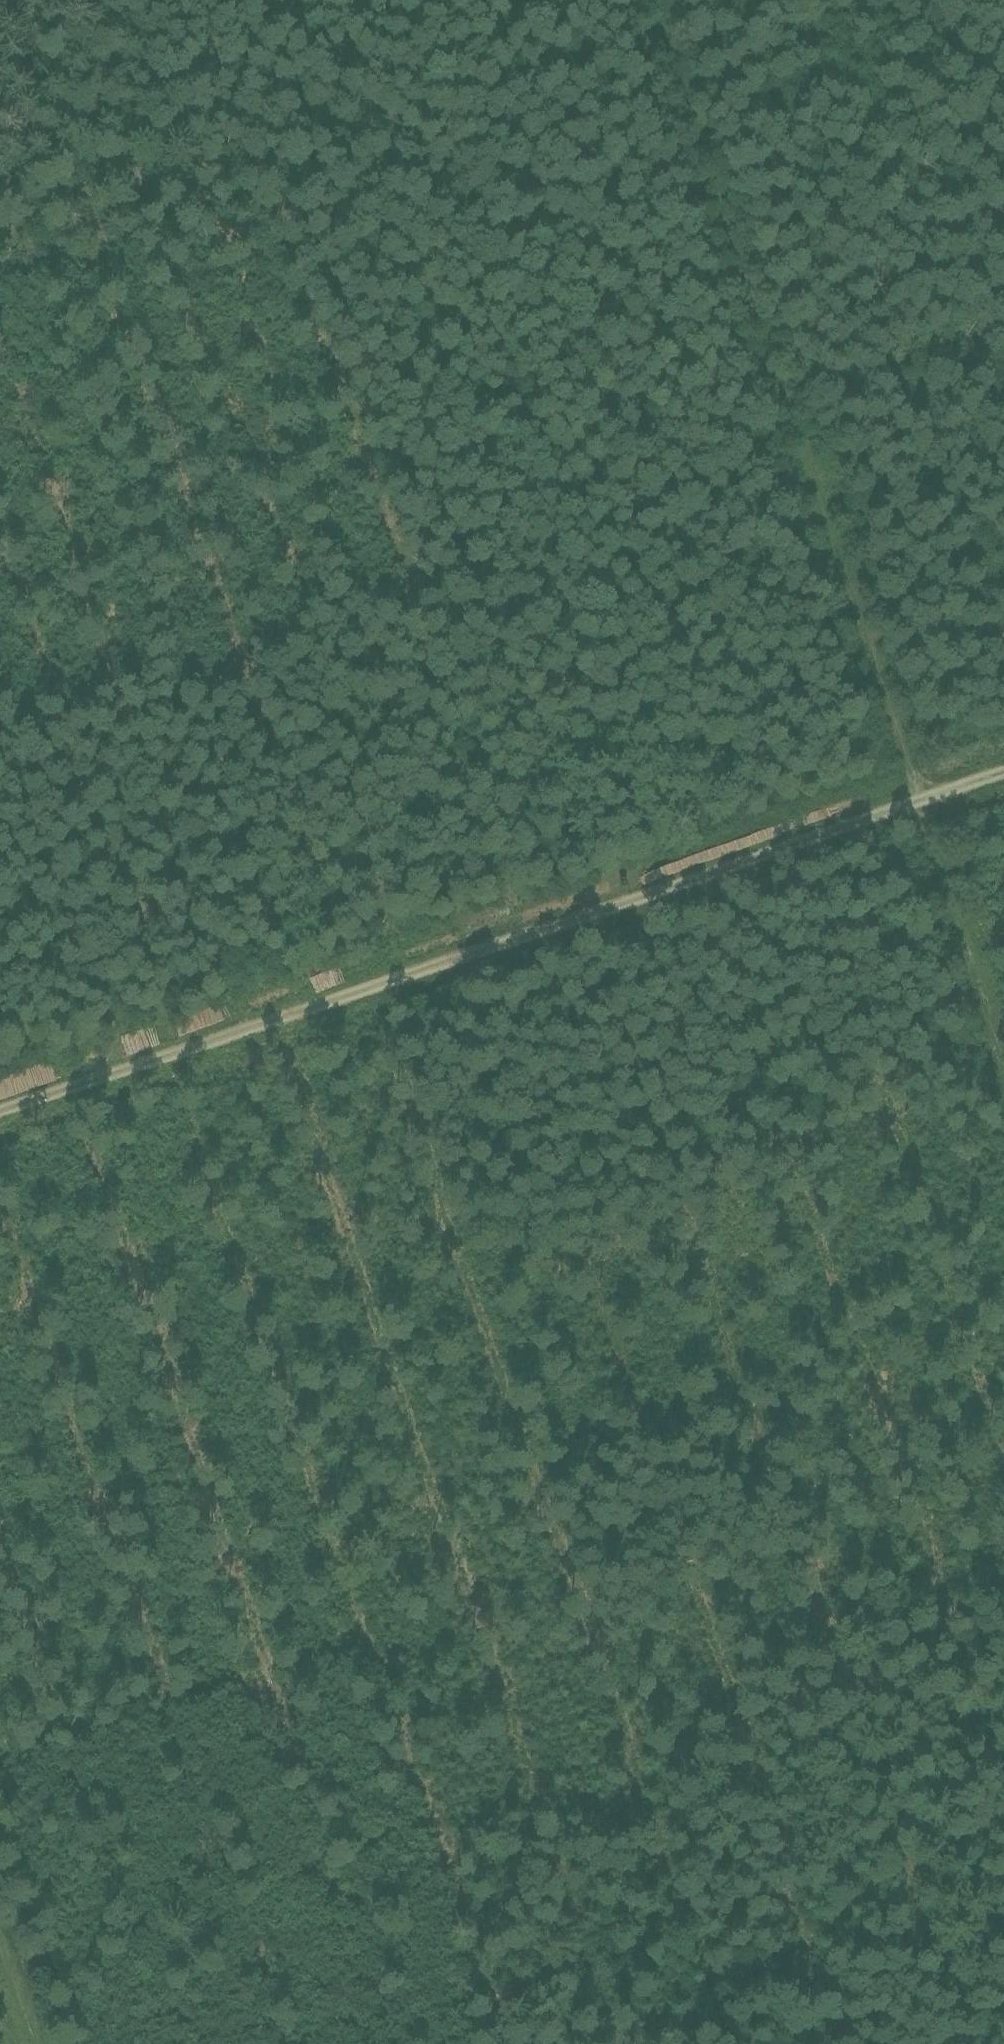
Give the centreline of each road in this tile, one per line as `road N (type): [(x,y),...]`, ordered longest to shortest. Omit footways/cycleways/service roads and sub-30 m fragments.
road 1 (track): [(654,0),(1003,1054)]
road 2 (track): [(1003,768),(0,1099)]
road 3 (track): [(0,1919),(42,2043)]

